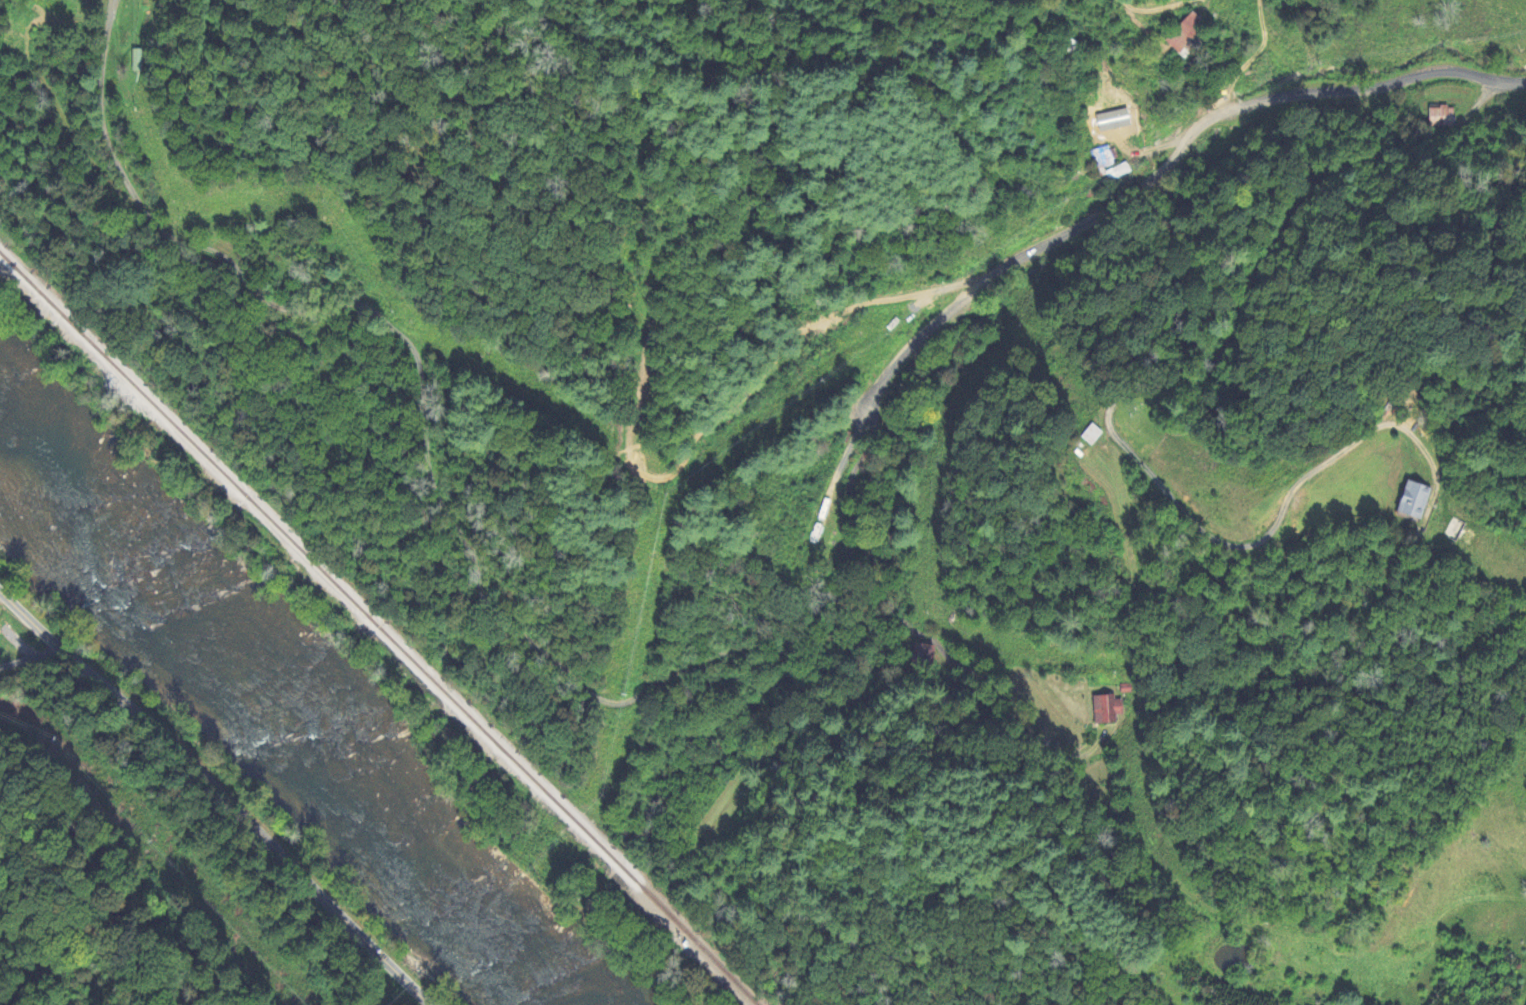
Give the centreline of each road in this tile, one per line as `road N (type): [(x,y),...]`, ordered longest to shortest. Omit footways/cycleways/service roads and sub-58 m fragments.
road 1 (residential): [(866,408),(928,327),(990,278),(1142,187),(1206,122),(1268,97),(1366,89),(1440,68),(1525,82)]
road 2 (tertiary): [(429,1004),(245,814),(0,592)]

